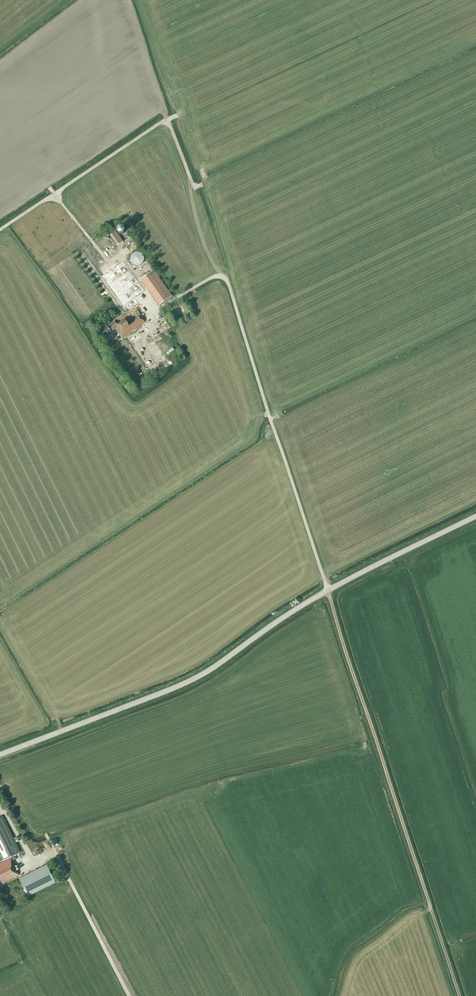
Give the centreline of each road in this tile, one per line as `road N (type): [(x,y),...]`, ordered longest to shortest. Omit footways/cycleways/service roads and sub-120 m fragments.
road 1 (track): [(327,592),(460,995)]
road 2 (unclassified): [(327,592),(228,285),(216,277),(181,298)]
road 3 (tertiary): [(0,755),(181,687),(327,592)]
road 4 (tertiary): [(327,592),(475,519)]
road 5 (track): [(129,995),(55,853)]

